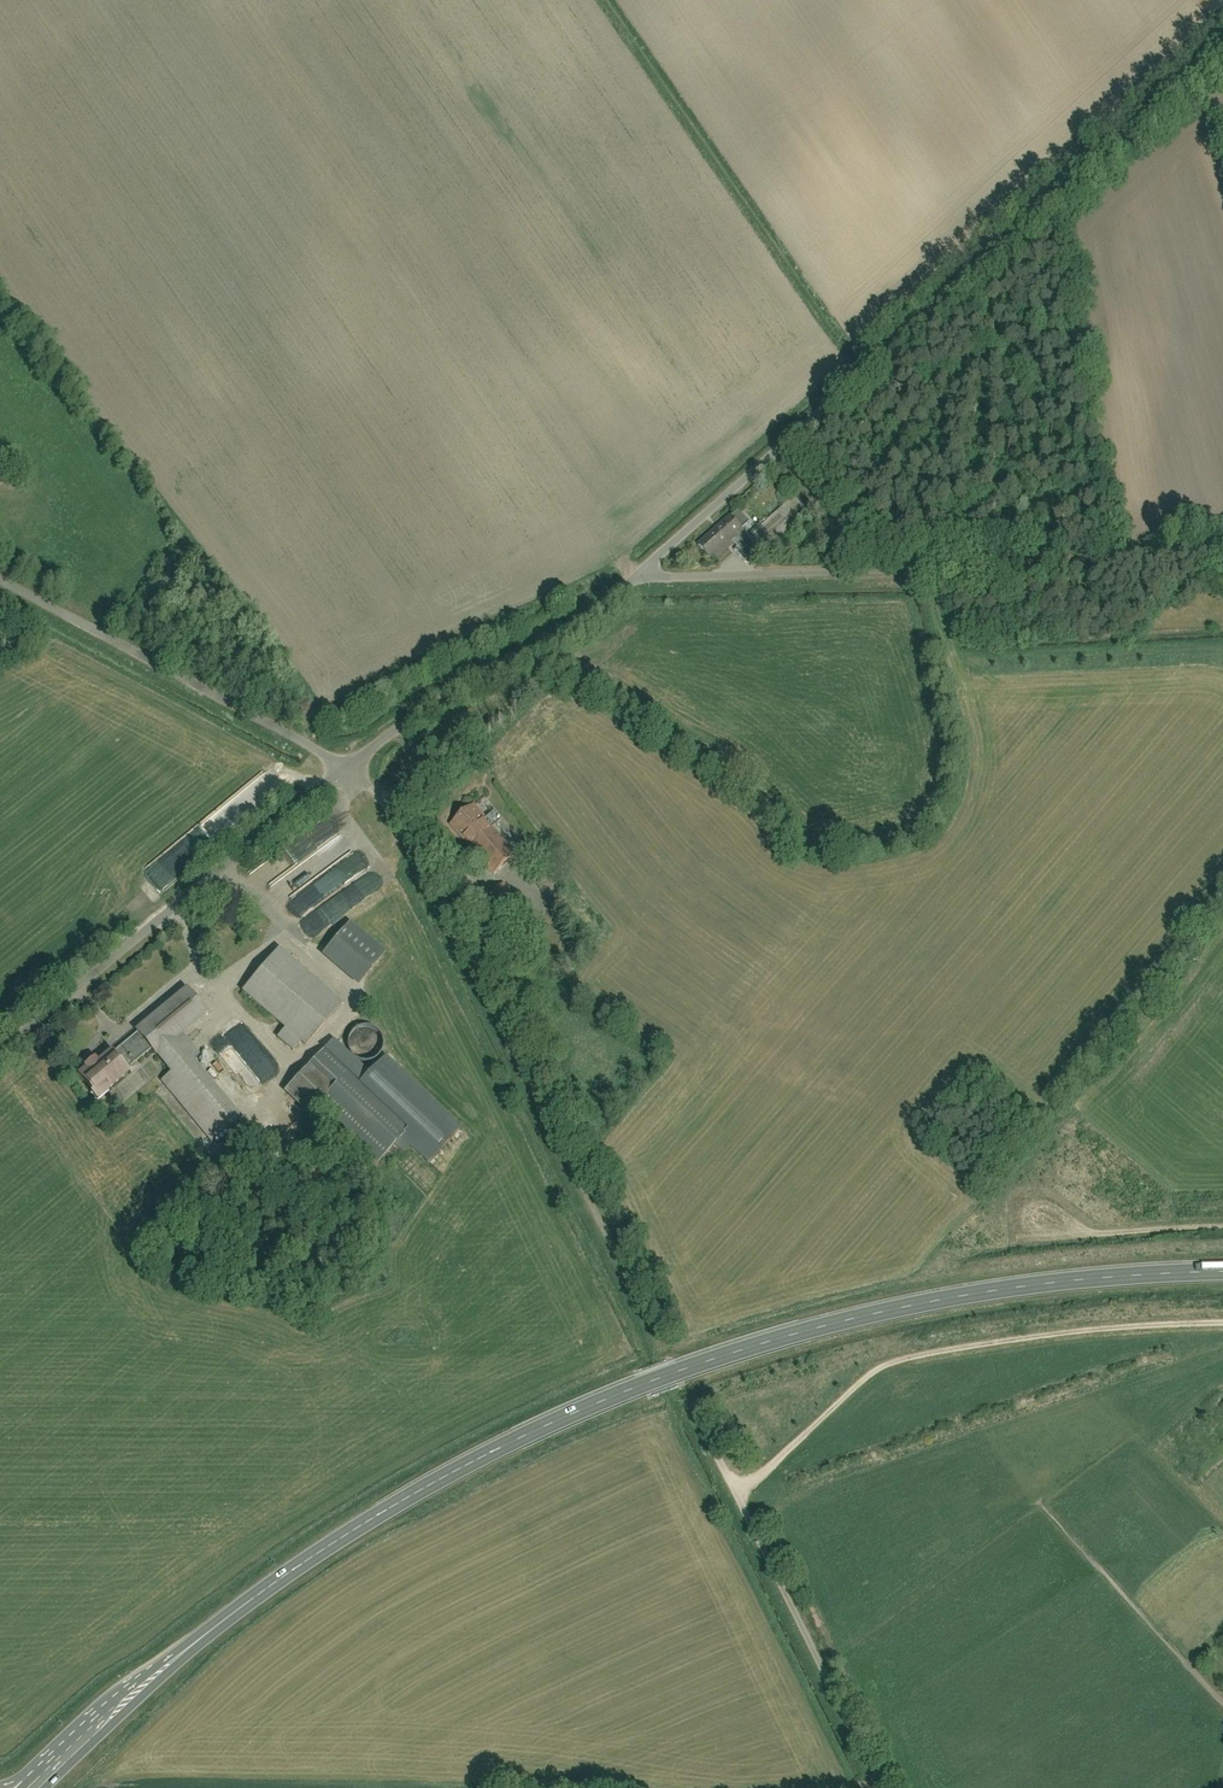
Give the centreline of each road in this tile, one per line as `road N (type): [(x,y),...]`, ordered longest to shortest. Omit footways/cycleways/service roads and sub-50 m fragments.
road 1 (primary): [(64,1760),(201,1639),(314,1555),(553,1423),(735,1351),(889,1309),(1041,1283),(1222,1272)]
road 2 (residential): [(642,576),(1222,60)]
road 3 (residential): [(1222,573),(1203,566),(1076,564),(642,576)]
road 4 (track): [(739,1495),(873,1370),(900,1359),(1028,1336),(1222,1322)]
road 5 (residential): [(0,1056),(349,766)]
road 6 (residential): [(349,766),(0,578)]
road 7 (residential): [(349,766),(642,576)]
road 8 (track): [(1222,1227),(1060,1234),(1038,1219)]

